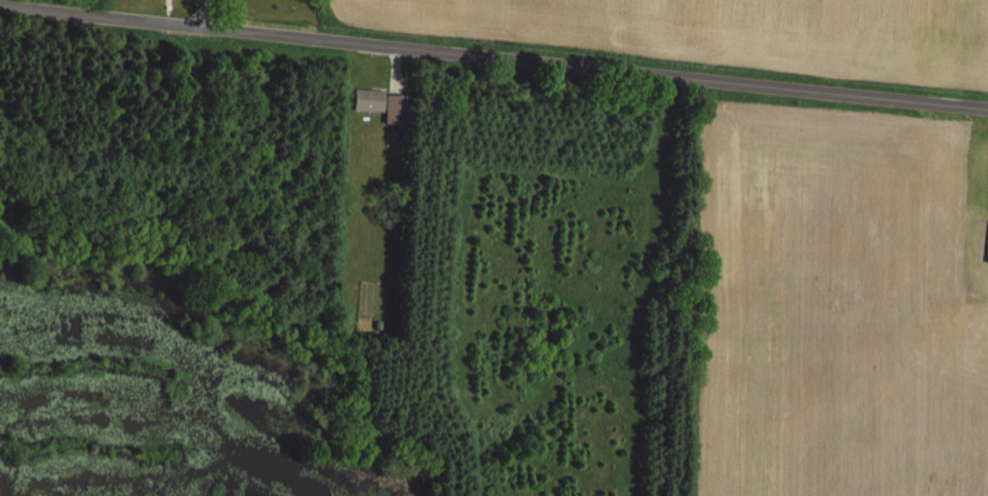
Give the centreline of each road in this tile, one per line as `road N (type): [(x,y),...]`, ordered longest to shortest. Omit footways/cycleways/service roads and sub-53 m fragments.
road 1 (tertiary): [(987,111),(0,5)]

